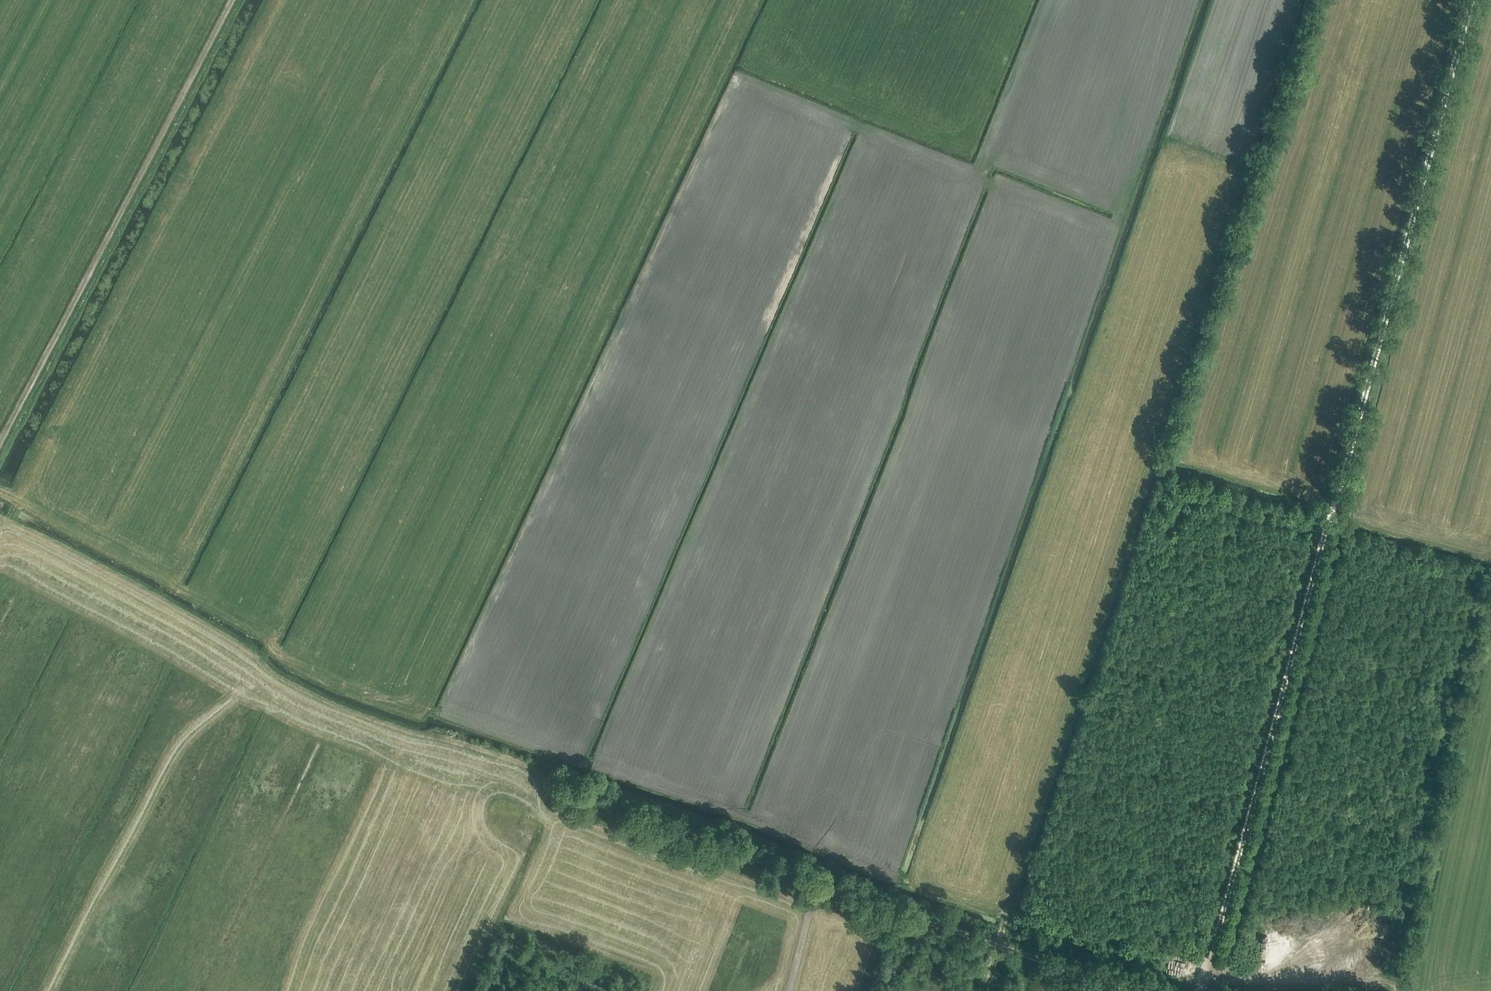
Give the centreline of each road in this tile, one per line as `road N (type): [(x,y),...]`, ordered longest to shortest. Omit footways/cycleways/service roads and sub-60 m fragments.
road 1 (track): [(1472,0),(1198,990)]
road 2 (track): [(1131,990),(825,886),(790,990)]

